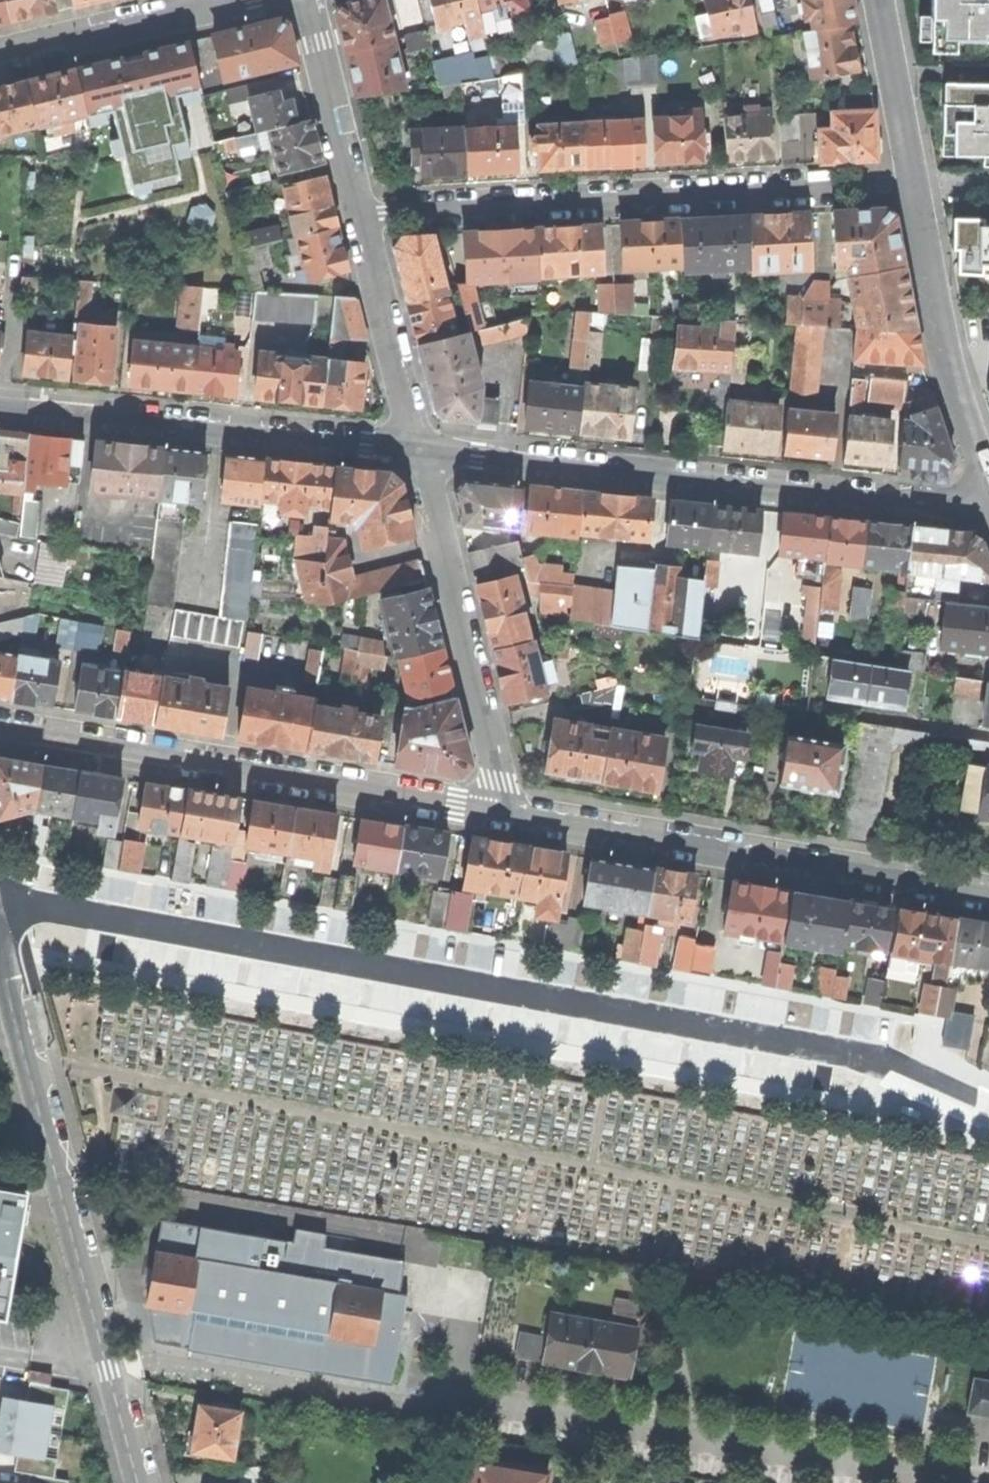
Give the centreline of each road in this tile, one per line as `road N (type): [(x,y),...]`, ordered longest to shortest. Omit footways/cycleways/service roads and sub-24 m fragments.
road 1 (residential): [(988,1113),(861,1056),(0,900)]
road 2 (tertiary): [(988,511),(421,452)]
road 3 (residential): [(363,214),(915,183)]
road 4 (tertiary): [(0,729),(507,814)]
road 5 (tertiary): [(507,814),(988,895)]
road 6 (tertiary): [(421,452),(0,407)]
road 7 (residential): [(421,452),(507,814)]
road 8 (unclassified): [(58,1168),(145,1482)]
road 9 (unclassified): [(988,480),(947,355),(915,183)]
road 10 (residential): [(363,214),(421,452)]
road 11 (unclassified): [(0,56),(233,0)]
road 12 (residential): [(310,0),(363,214)]
road 13 (unclassified): [(915,183),(881,0)]
road 14 (unclassified): [(28,1050),(58,1168)]

